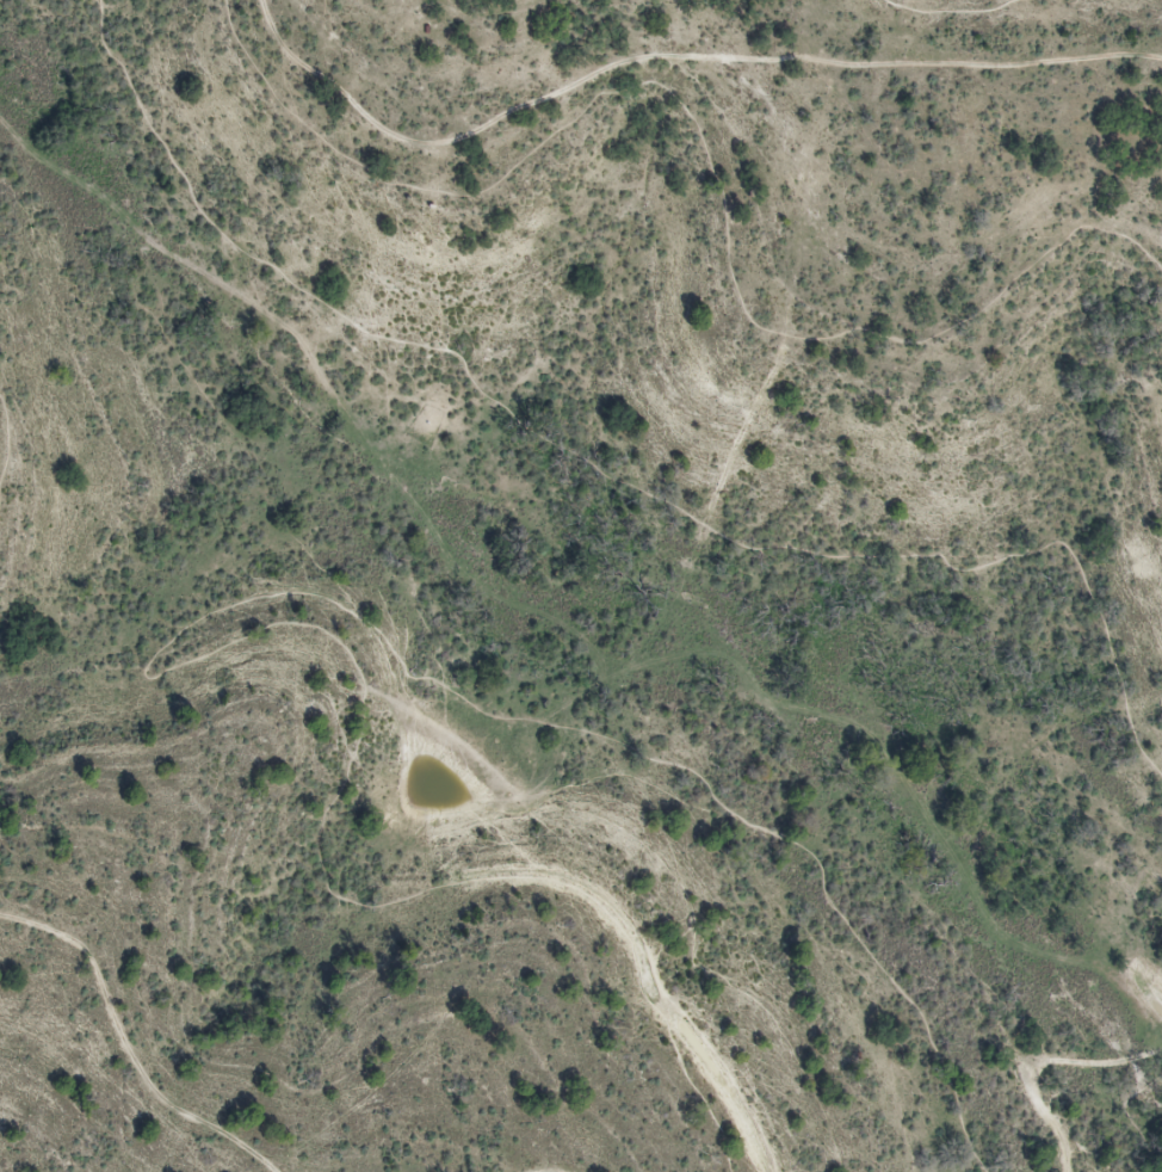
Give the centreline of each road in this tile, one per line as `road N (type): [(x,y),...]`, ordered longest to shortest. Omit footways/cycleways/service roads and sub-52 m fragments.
road 1 (track): [(1066,1171),(1071,1151),(1019,1060),(1161,1071)]

